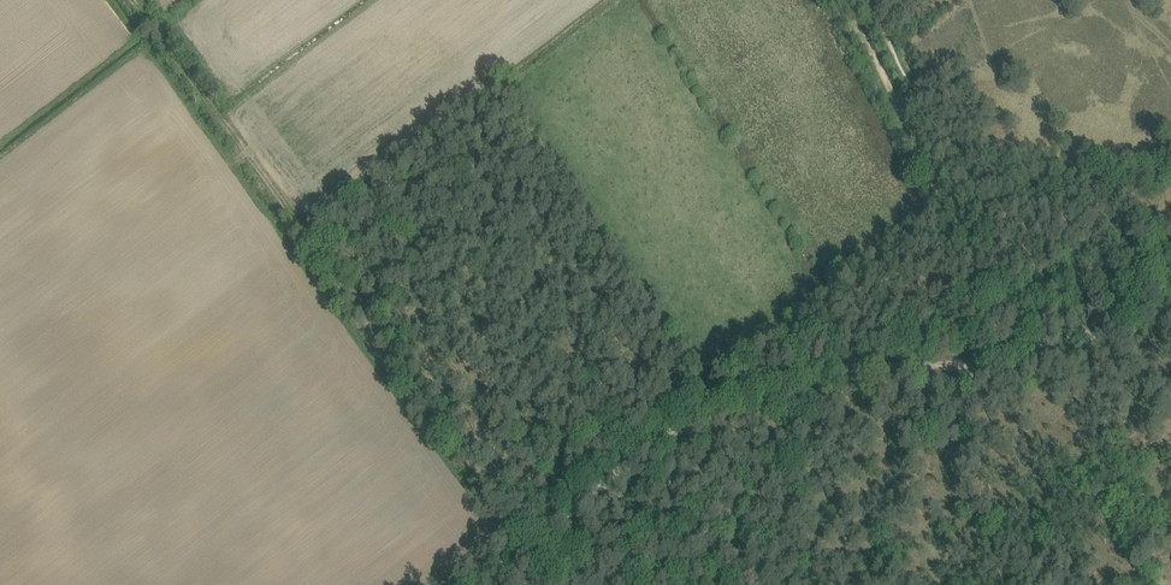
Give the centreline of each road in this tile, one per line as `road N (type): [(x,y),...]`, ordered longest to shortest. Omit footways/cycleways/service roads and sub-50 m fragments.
road 1 (track): [(467,584),(611,474),(749,386),(830,368),(988,359),(1170,294)]
road 2 (track): [(530,544),(132,0)]
road 3 (track): [(844,0),(1019,350)]

